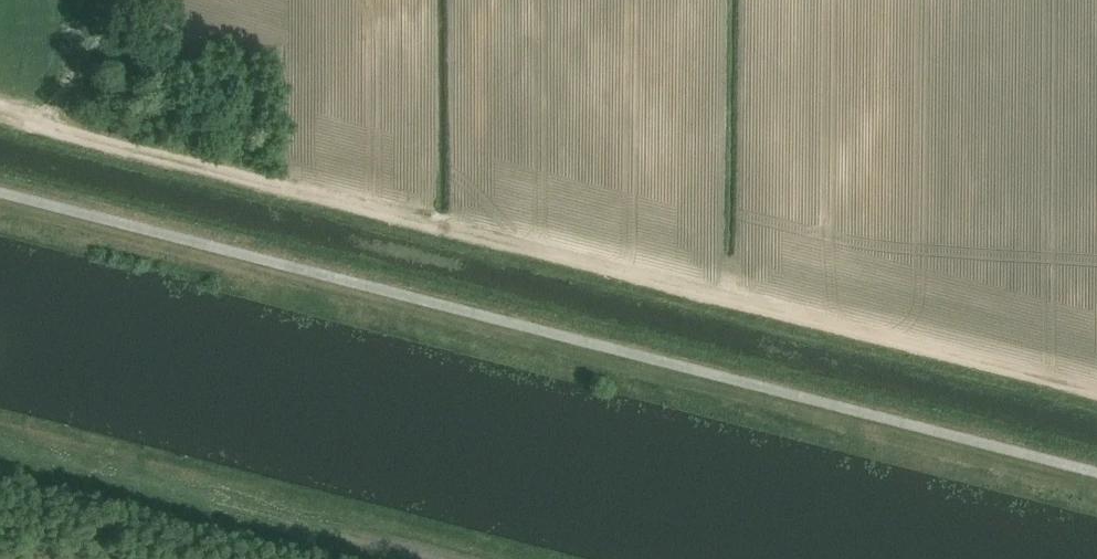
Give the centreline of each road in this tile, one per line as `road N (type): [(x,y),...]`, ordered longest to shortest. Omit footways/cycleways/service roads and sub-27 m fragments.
road 1 (track): [(0,110),(185,165),(1096,394)]

